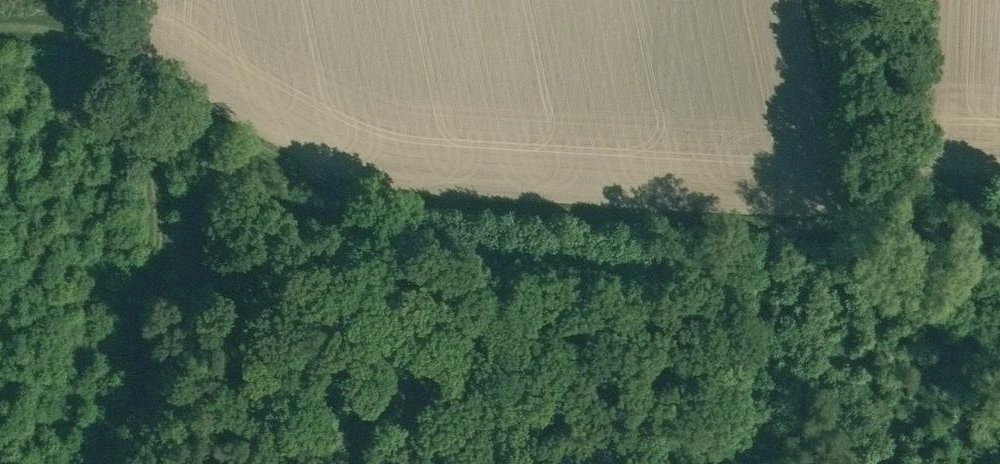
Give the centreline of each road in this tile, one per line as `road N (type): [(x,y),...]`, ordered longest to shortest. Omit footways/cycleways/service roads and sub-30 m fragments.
road 1 (track): [(110,463),(137,347),(147,205),(138,120),(108,35),(222,123),(311,175),(428,193),(862,221)]
road 2 (track): [(817,0),(862,221),(999,229)]
road 3 (track): [(707,463),(781,216)]
road 4 (track): [(0,37),(108,35),(115,0)]

